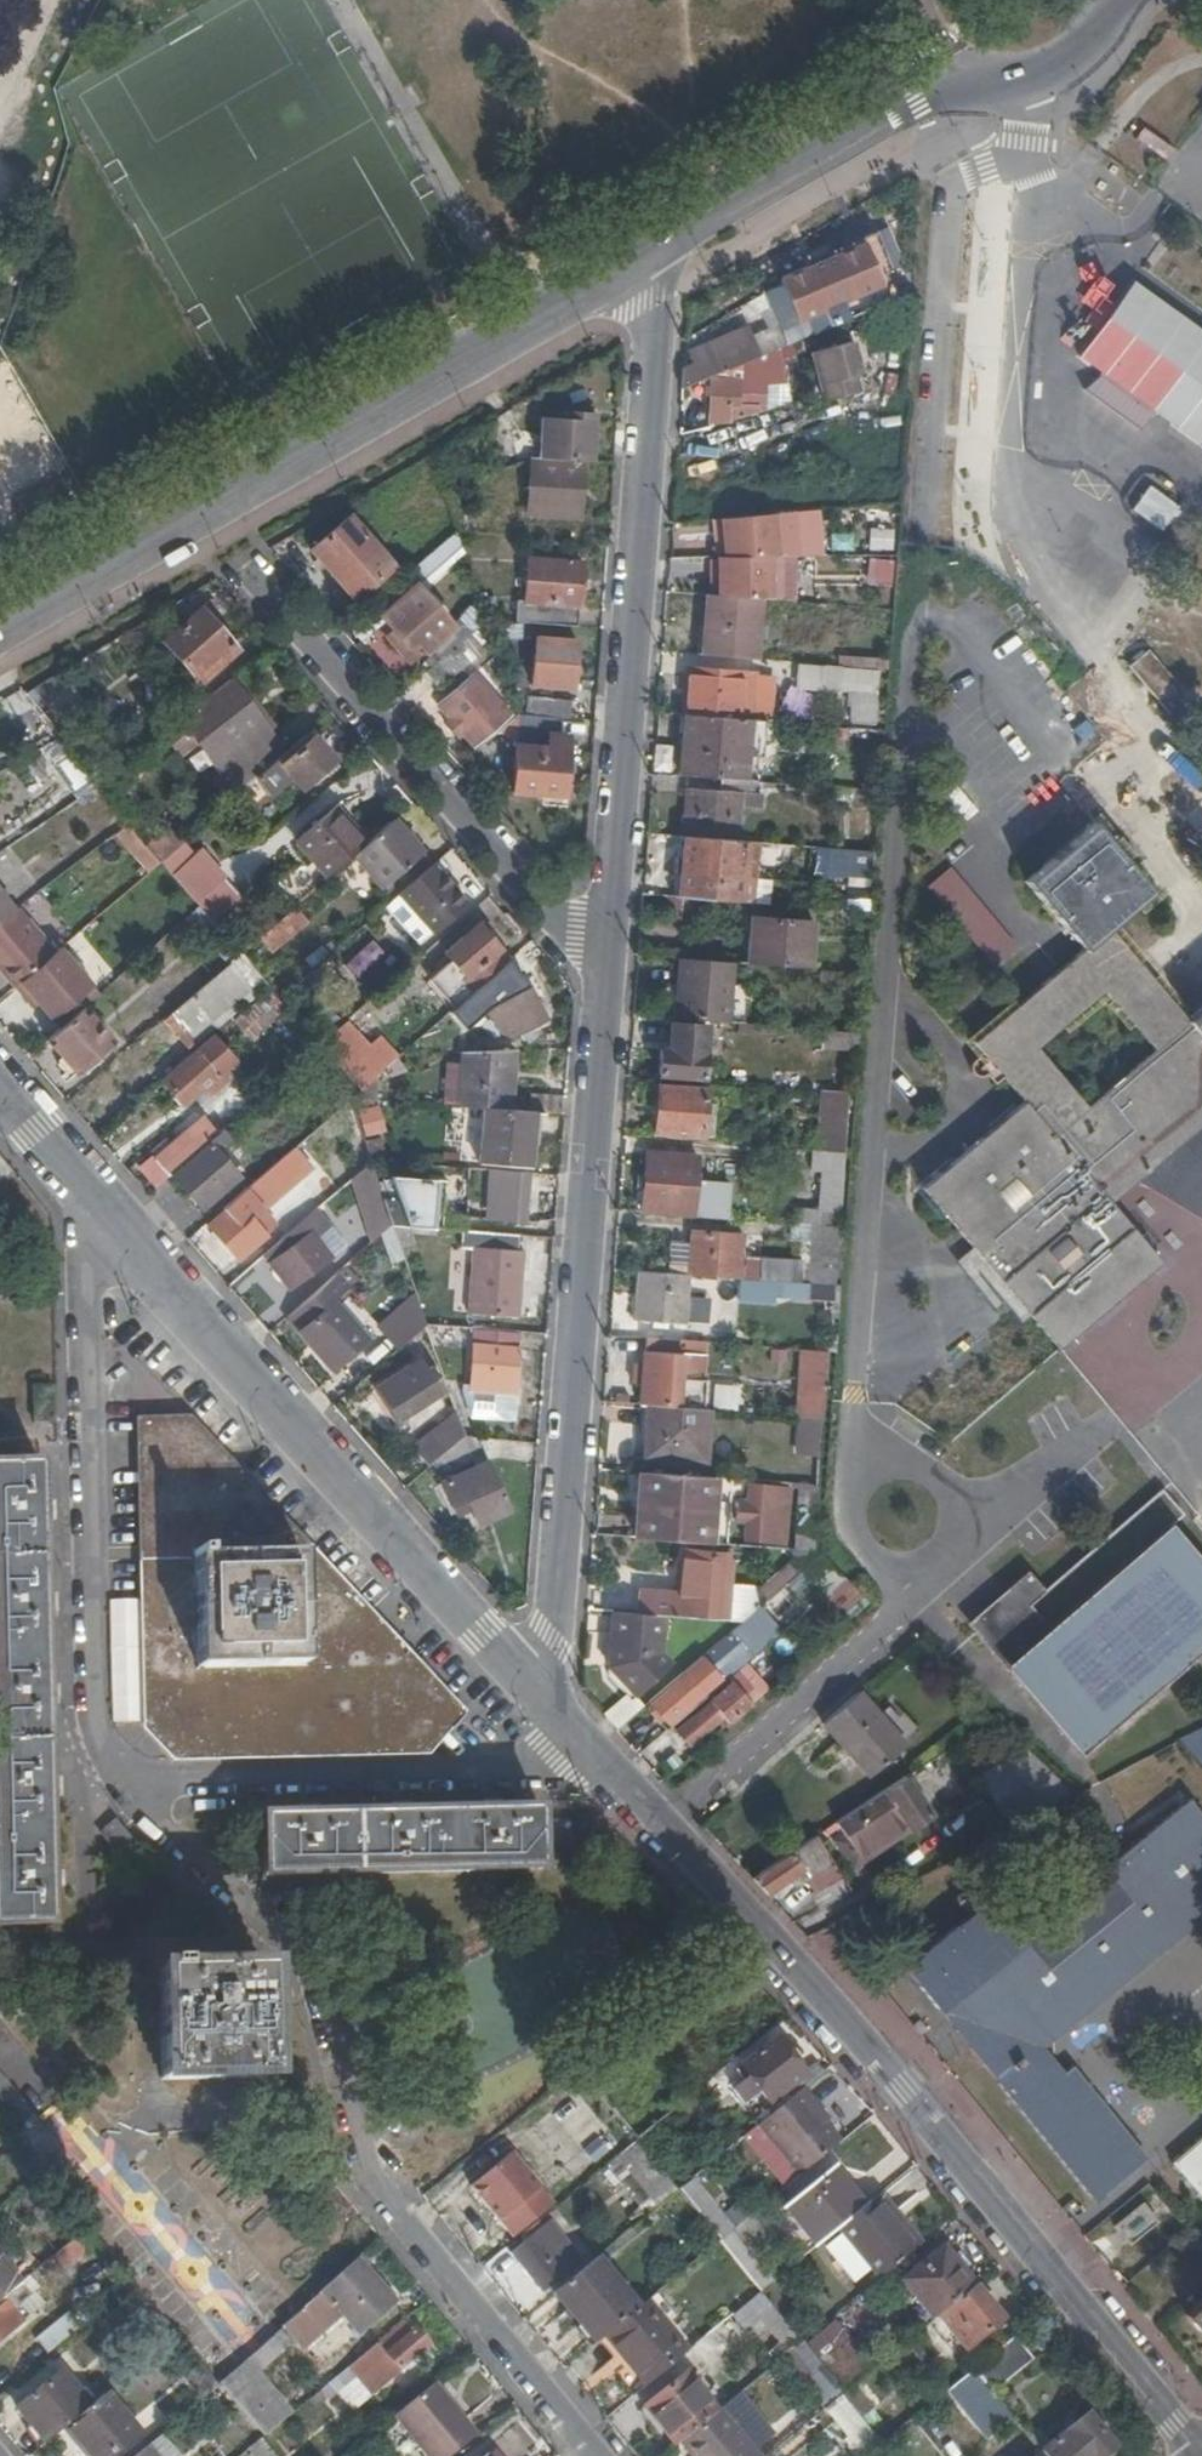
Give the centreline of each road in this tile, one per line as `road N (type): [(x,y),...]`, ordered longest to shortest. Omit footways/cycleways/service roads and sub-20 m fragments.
road 1 (residential): [(598,1772),(835,2018),(1201,2455)]
road 2 (residential): [(596,2455),(367,2170),(303,1965),(280,1933),(118,1783)]
road 3 (residential): [(528,1700),(563,1621),(593,951)]
road 4 (residential): [(0,625),(626,269)]
road 5 (residential): [(593,951),(646,321),(626,269)]
road 6 (residential): [(82,1210),(528,1700)]
road 7 (residential): [(118,1783),(94,1708),(82,1210)]
road 8 (residential): [(593,951),(541,916),(261,581)]
road 9 (residential): [(118,1783),(598,1772)]
road 10 (residential): [(626,269),(962,84)]
road 11 (residential): [(962,84),(1038,78),(1067,64),(1120,0)]
road 12 (residential): [(0,1105),(82,1210)]

